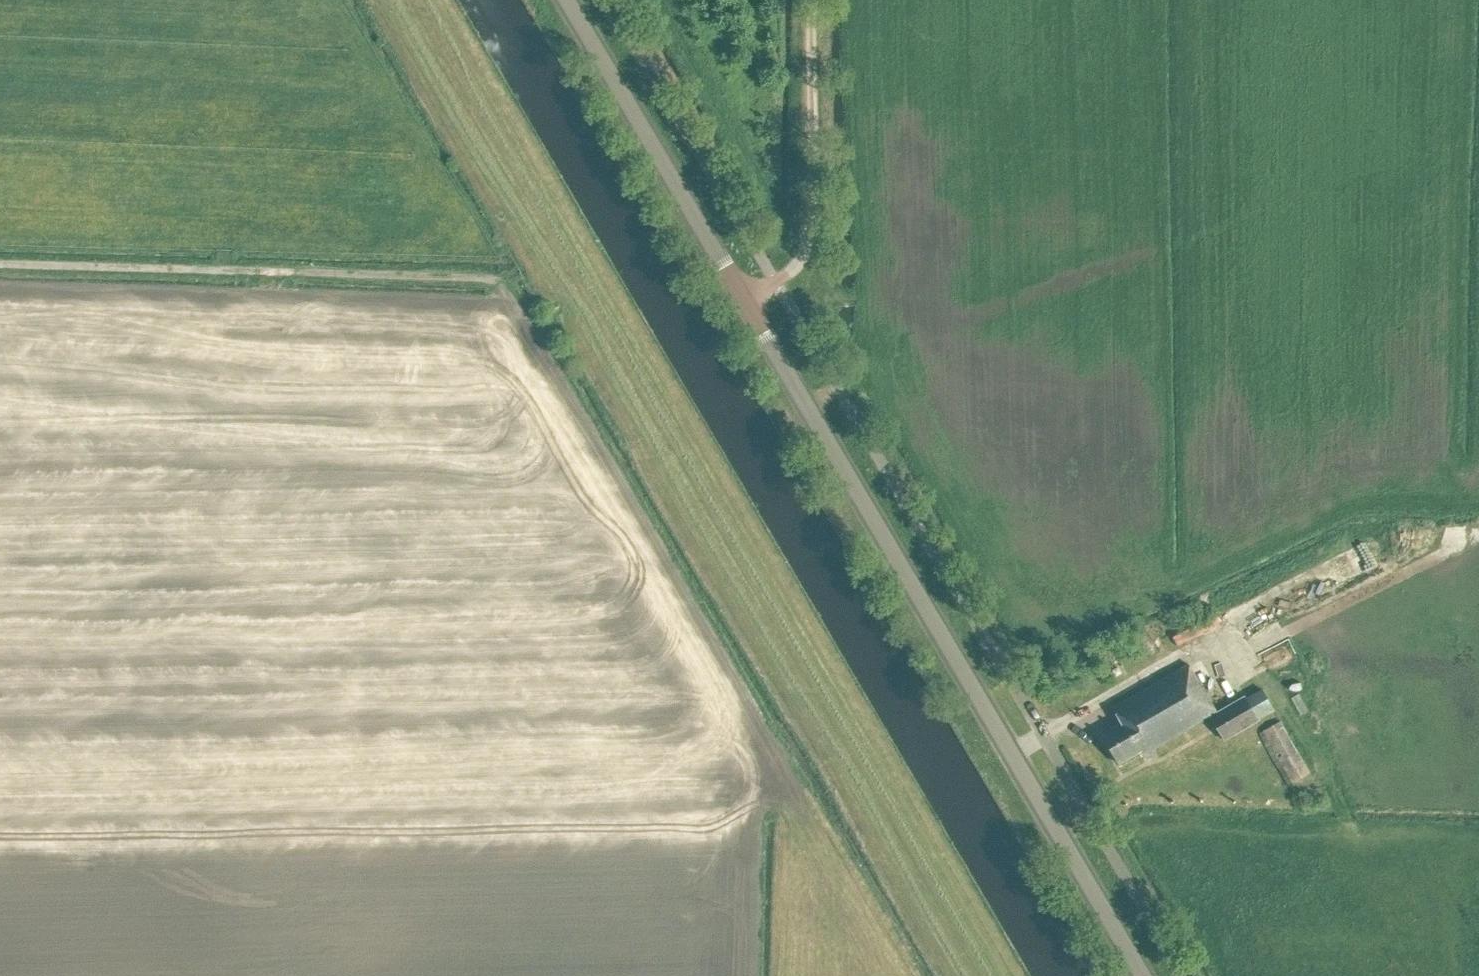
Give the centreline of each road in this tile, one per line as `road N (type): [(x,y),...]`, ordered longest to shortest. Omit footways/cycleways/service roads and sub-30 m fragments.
road 1 (tertiary): [(1143,975),(570,0)]
road 2 (track): [(777,283),(797,269),(805,247),(813,0)]

